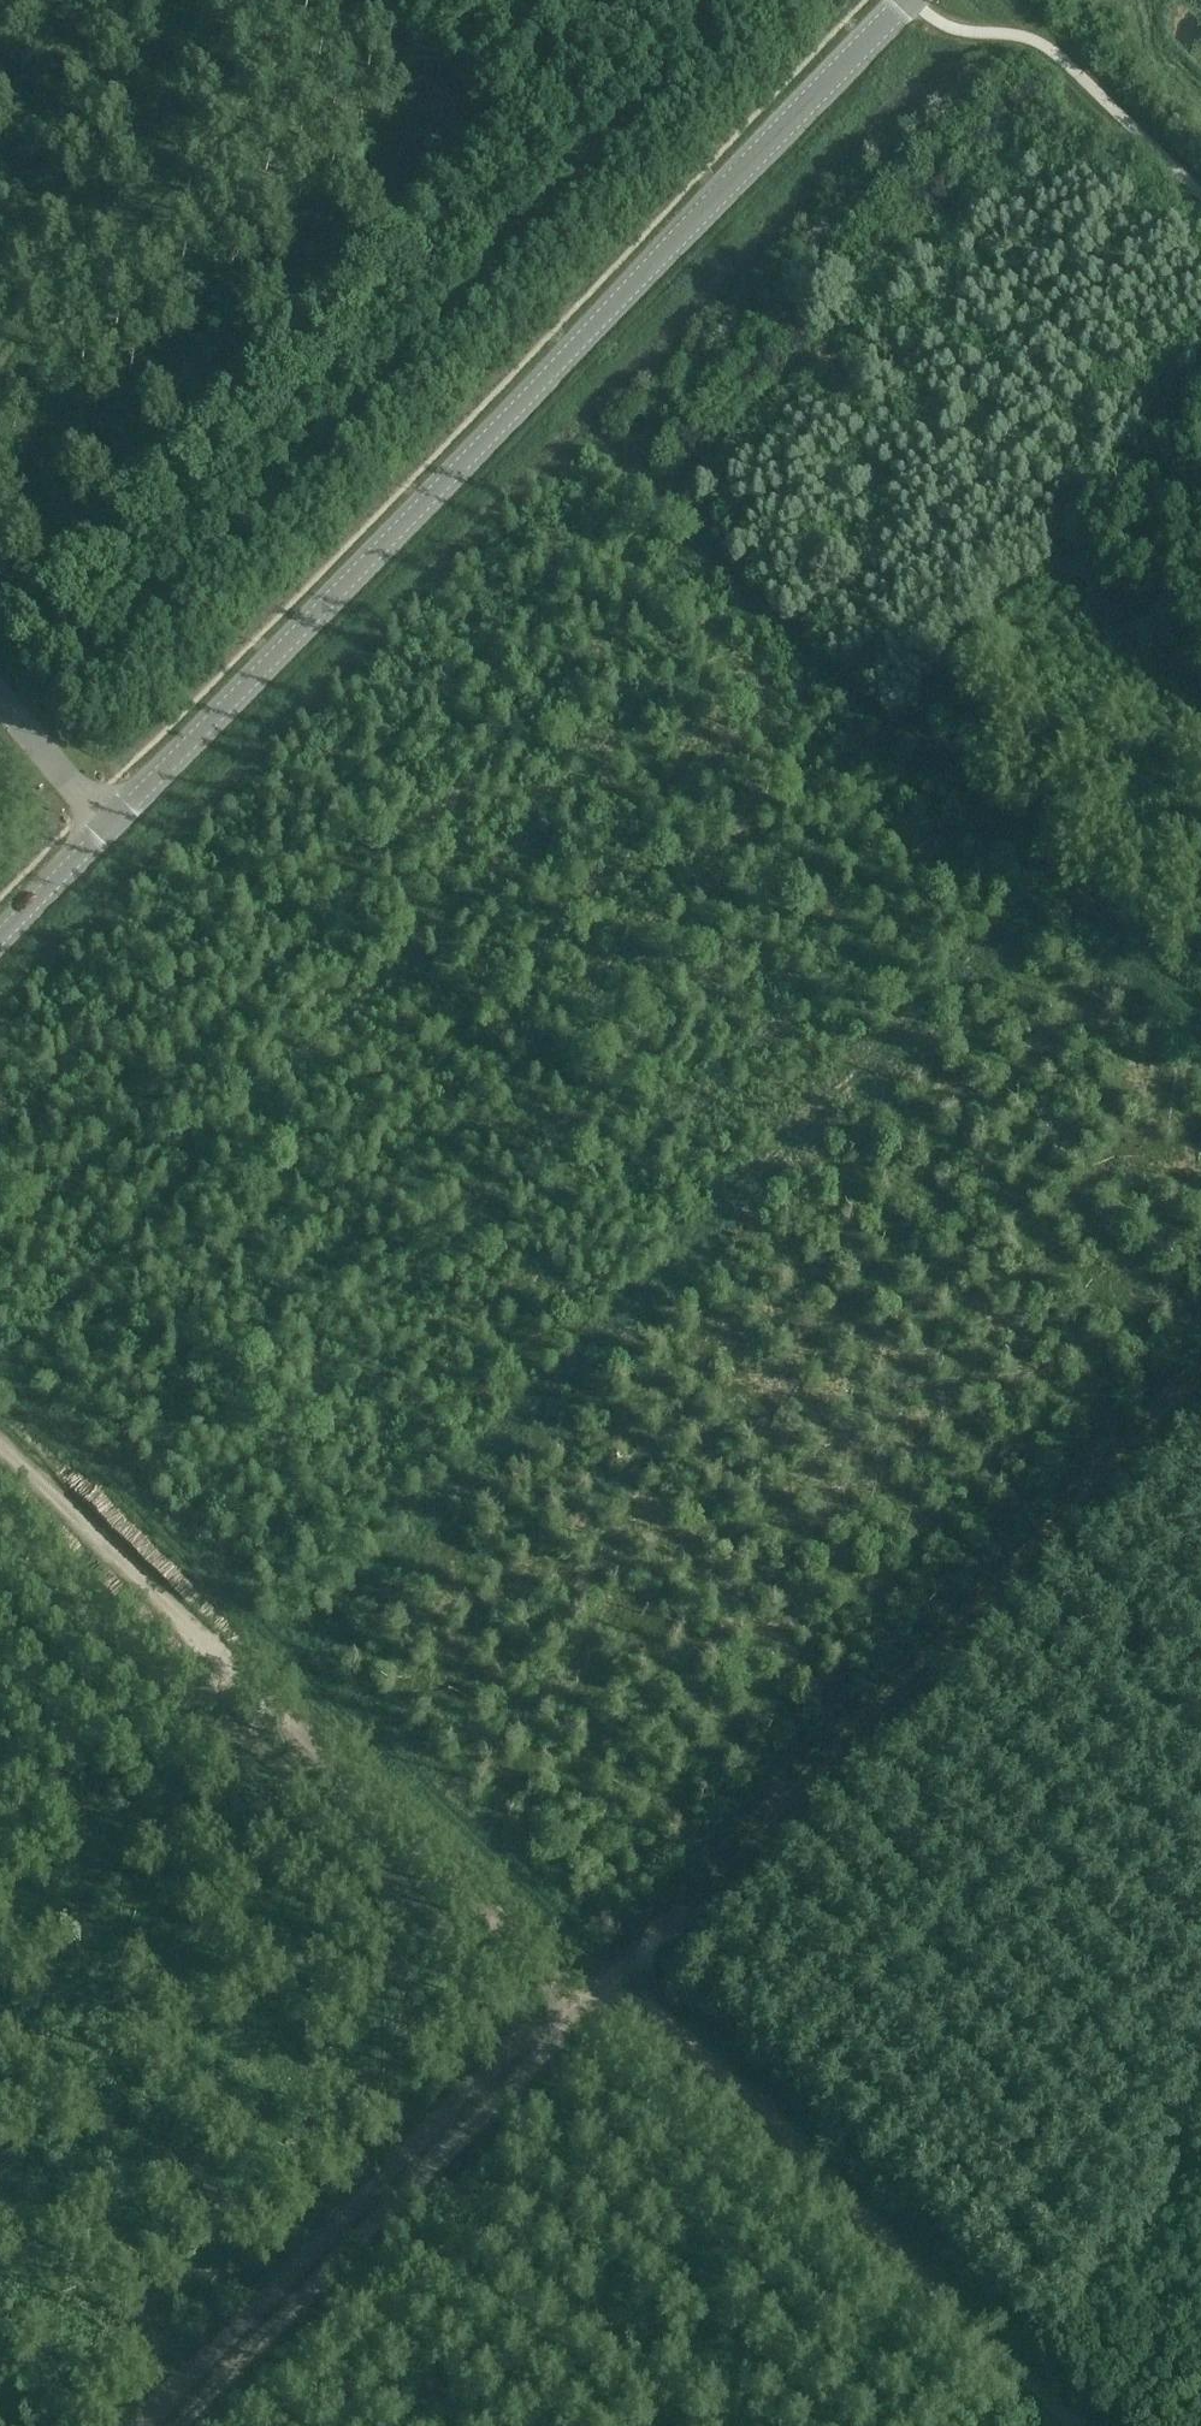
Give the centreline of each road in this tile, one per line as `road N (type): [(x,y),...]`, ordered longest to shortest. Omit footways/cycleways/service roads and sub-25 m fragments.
road 1 (track): [(1074,2425),(655,2021),(620,2001),(579,2000),(546,1979),(0,1461)]
road 2 (unclassified): [(108,820),(907,0)]
road 3 (track): [(579,2000),(372,2235),(188,2425)]
road 4 (unclassified): [(0,708),(108,820)]
road 5 (unclassified): [(0,930),(108,820)]

